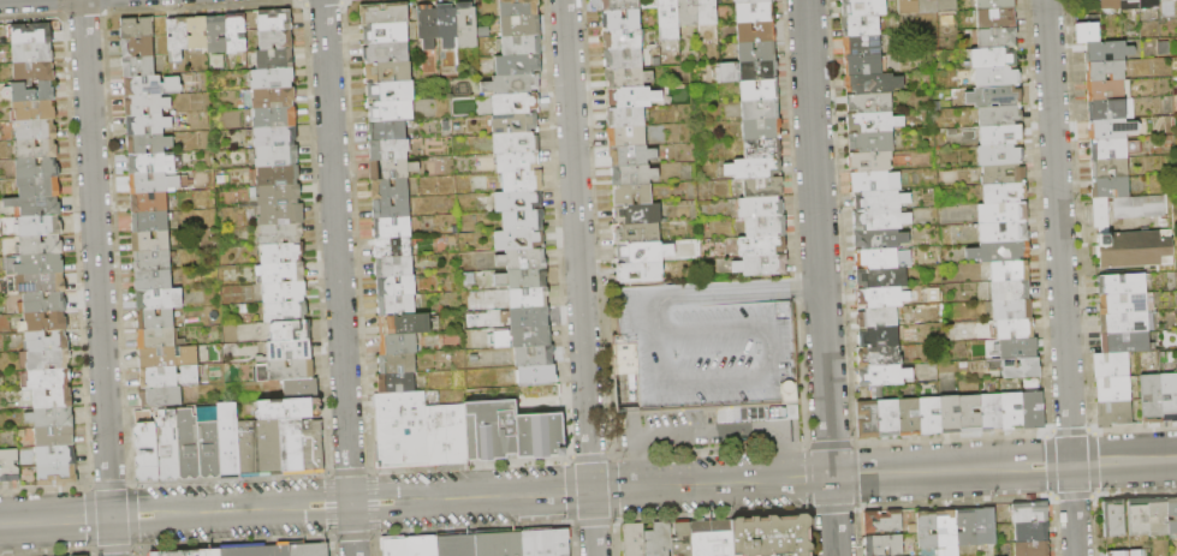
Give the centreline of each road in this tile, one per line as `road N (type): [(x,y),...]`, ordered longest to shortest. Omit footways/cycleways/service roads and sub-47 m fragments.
road 1 (tertiary): [(1176,458),(0,524)]
road 2 (residential): [(322,0),(354,555)]
road 3 (residential): [(563,0),(594,555)]
road 4 (residential): [(82,0),(113,555)]
road 5 (residential): [(1046,0),(1076,555)]
road 6 (residential): [(805,0),(835,555)]

